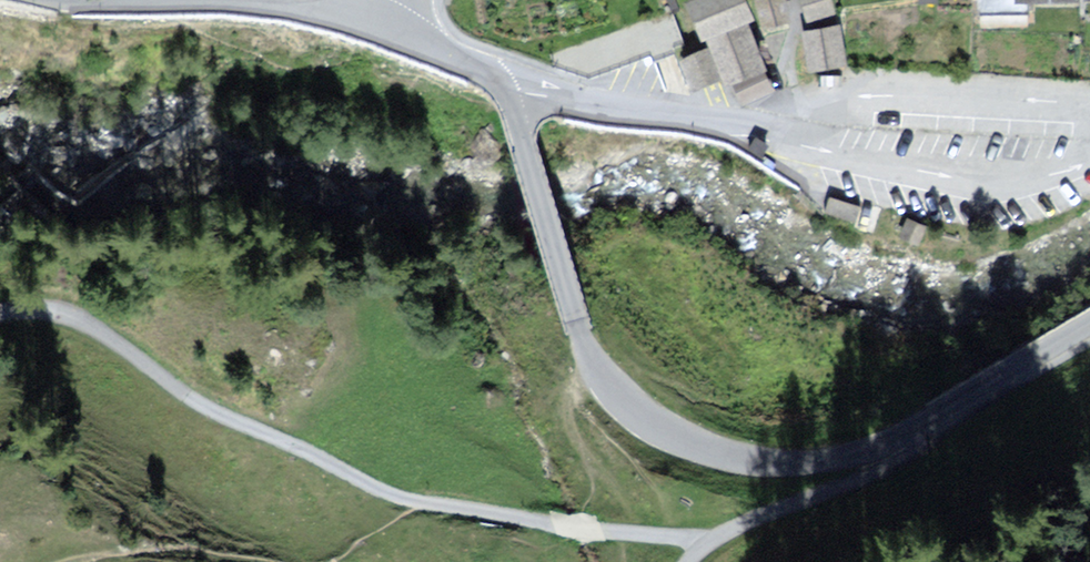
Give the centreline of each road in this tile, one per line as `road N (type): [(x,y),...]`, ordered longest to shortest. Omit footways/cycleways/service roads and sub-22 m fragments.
road 1 (tertiary): [(495,76),(592,361),(625,399),(702,437),(795,458),(845,455),(914,436)]
road 2 (residential): [(788,132),(852,161),(1004,181),(1054,175),(1089,156)]
road 3 (residential): [(495,76),(614,107),(788,132)]
road 4 (residential): [(1089,110),(871,97),(812,117)]
road 5 (residential): [(914,436),(783,500),(689,561)]
road 6 (tertiary): [(914,436),(1089,333)]
road 7 (tertiary): [(364,12),(495,76)]

